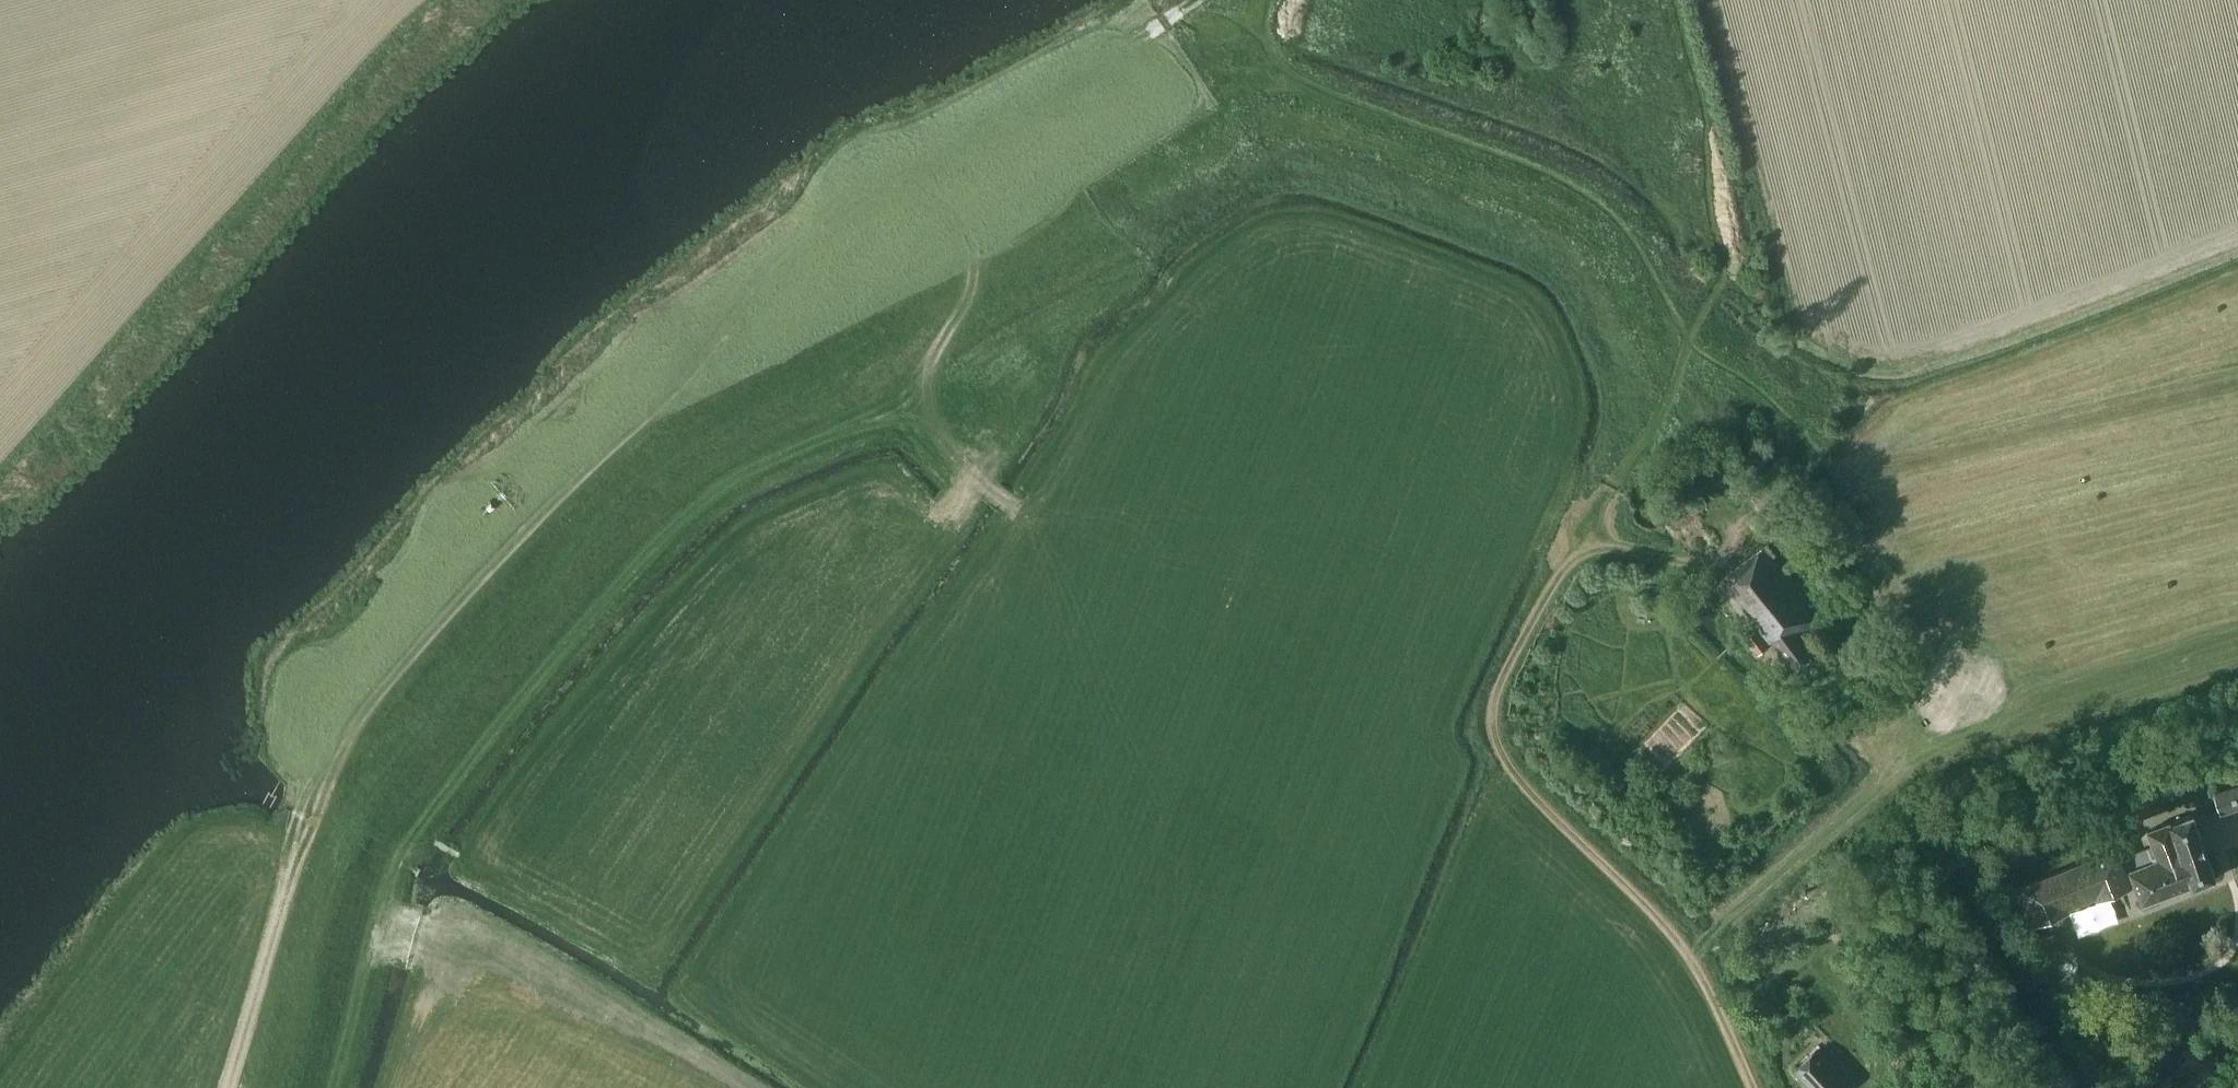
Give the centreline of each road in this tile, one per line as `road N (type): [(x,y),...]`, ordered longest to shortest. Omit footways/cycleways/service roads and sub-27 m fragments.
road 1 (track): [(1757,1087),(1700,972),(1671,933),(1512,777),(1494,731),(1496,693),(1579,554),(1617,540),(1672,553)]

